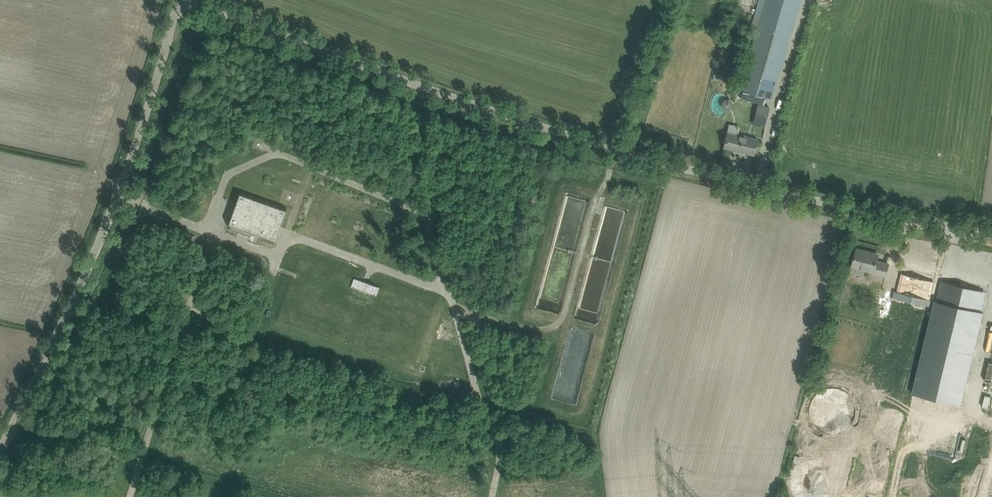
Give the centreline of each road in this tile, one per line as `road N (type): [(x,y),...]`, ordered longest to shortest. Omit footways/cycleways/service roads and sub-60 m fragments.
road 1 (unclassified): [(991,231),(666,170),(175,6)]
road 2 (unclassified): [(0,455),(105,222),(175,6)]

